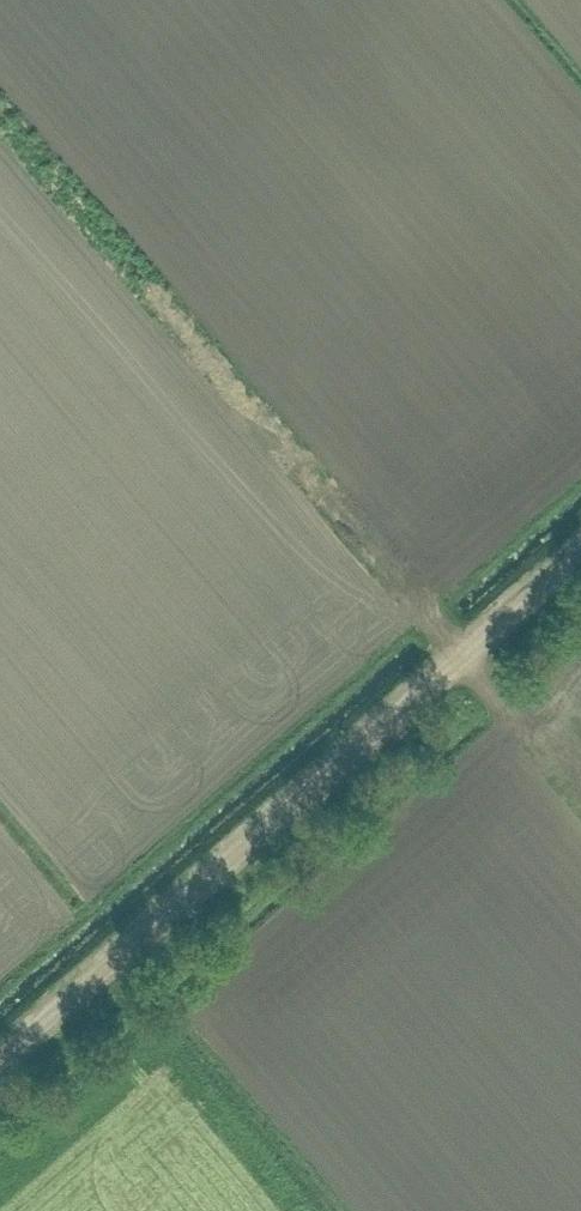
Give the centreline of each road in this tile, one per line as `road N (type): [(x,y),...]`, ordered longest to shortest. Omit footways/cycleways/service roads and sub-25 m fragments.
road 1 (unclassified): [(0,1058),(580,550)]

